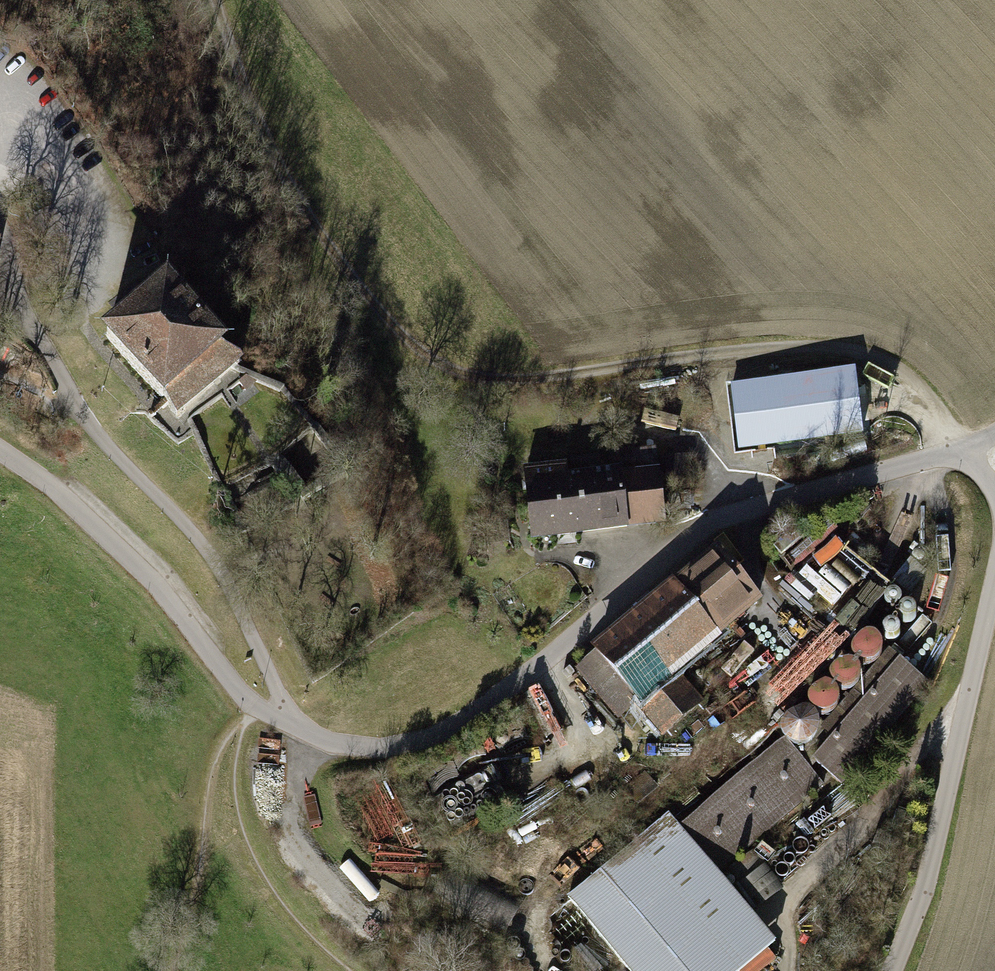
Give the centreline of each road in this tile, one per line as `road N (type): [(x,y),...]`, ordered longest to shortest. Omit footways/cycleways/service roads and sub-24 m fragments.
road 1 (track): [(994,443),(957,449),(913,380),(841,349),(761,348),(508,380),(459,373),(430,359),(383,314),(304,208),(247,89),(217,0)]
road 2 (unclassified): [(957,449),(713,522),(540,664),(433,735),(383,747),(348,746),(258,707)]
road 3 (tertiary): [(994,577),(927,876),(892,970)]
road 4 (unclassified): [(0,450),(46,481),(159,588),(258,707)]
road 5 (track): [(788,970),(786,903),(867,824),(971,684)]

